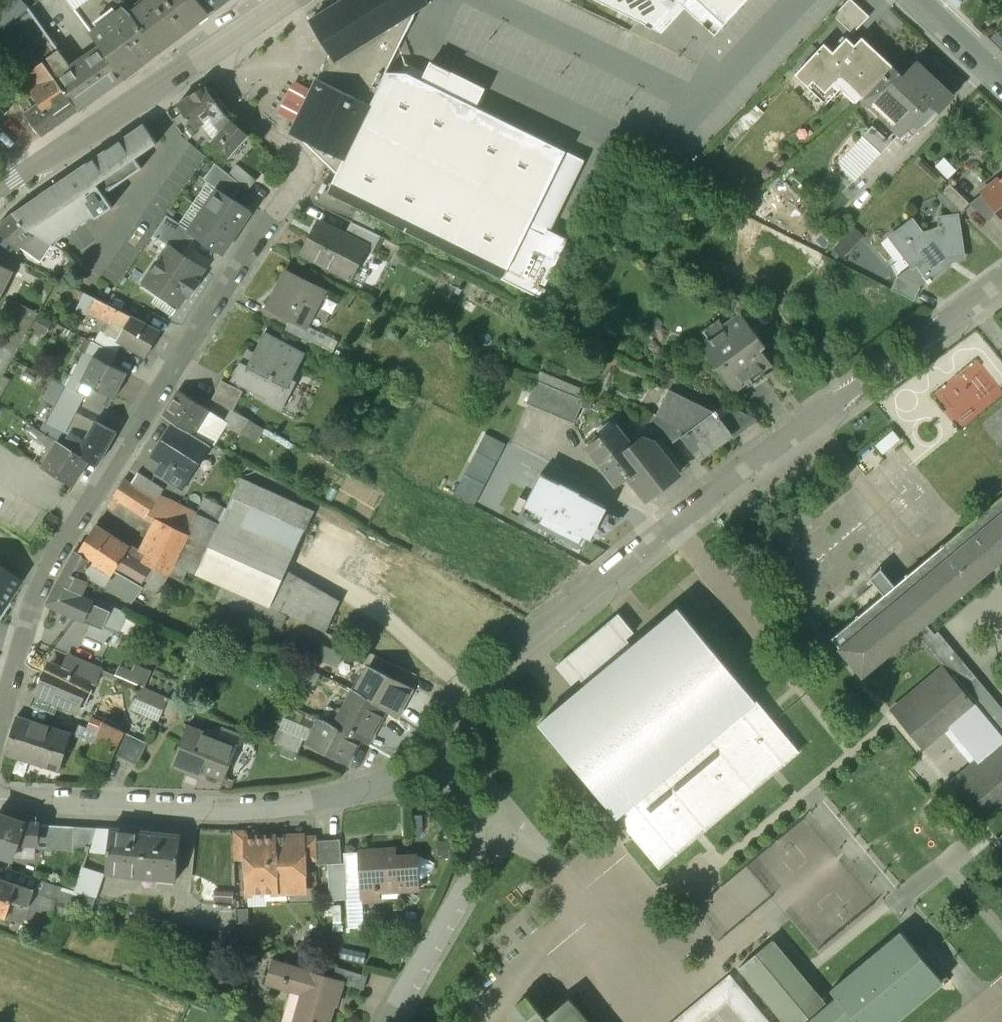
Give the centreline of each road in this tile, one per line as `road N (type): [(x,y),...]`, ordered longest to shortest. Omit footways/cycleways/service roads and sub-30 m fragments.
road 1 (residential): [(0,711),(55,551),(301,174),(202,58)]
road 2 (residential): [(460,782),(459,720),(494,668),(669,525),(1001,288)]
road 3 (residential): [(0,801),(279,808),(379,787),(460,782)]
road 4 (residential): [(389,1021),(475,874),(479,849),(460,782)]
road 5 (secondary): [(0,194),(202,58)]
road 6 (tertiary): [(912,0),(1001,84)]

